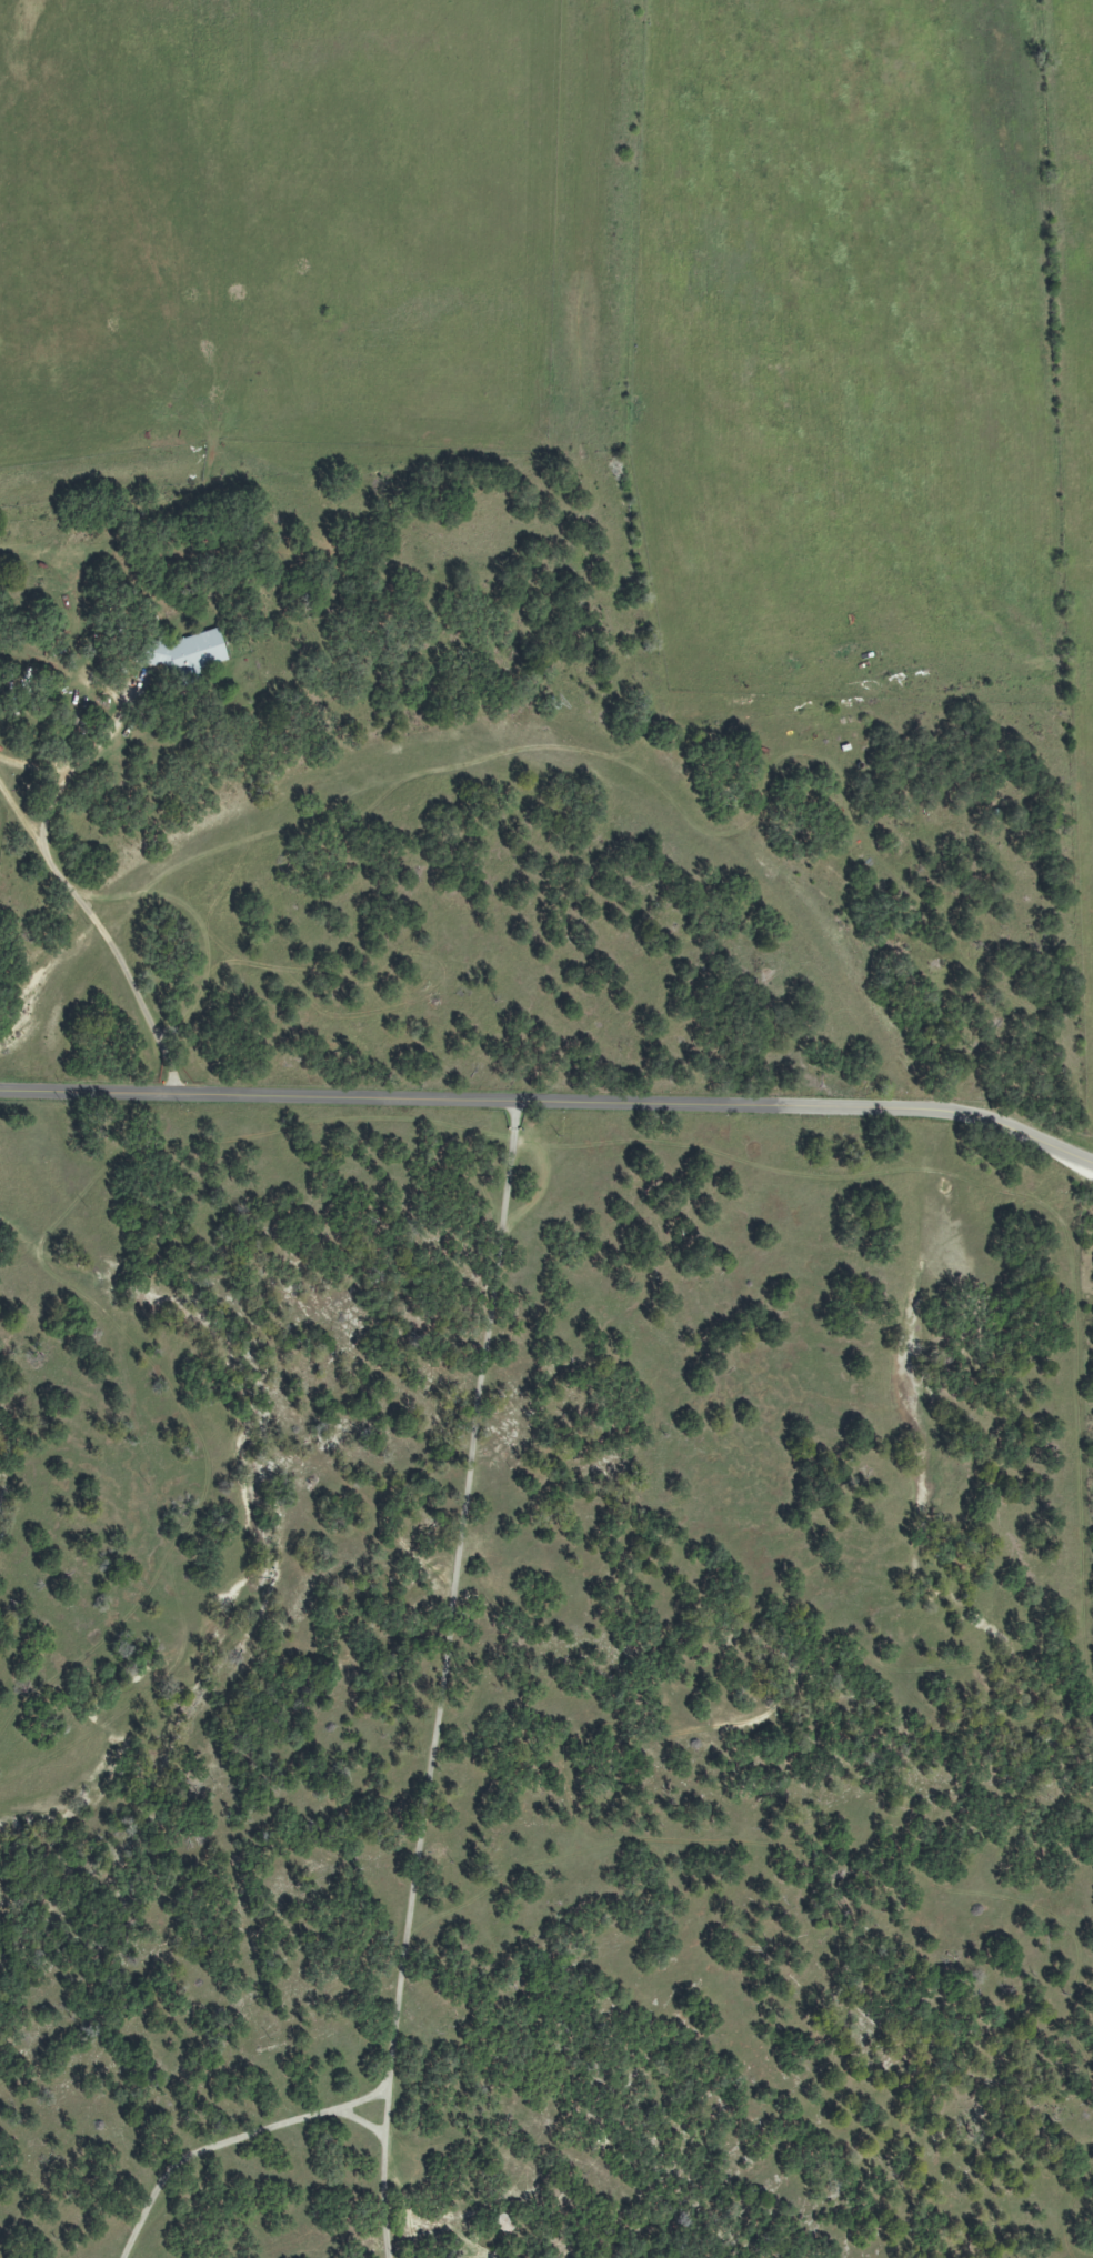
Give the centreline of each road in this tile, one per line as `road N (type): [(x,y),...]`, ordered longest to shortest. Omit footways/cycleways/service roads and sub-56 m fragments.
road 1 (tertiary): [(1092,1164),(981,1118),(937,1112),(0,1093)]

